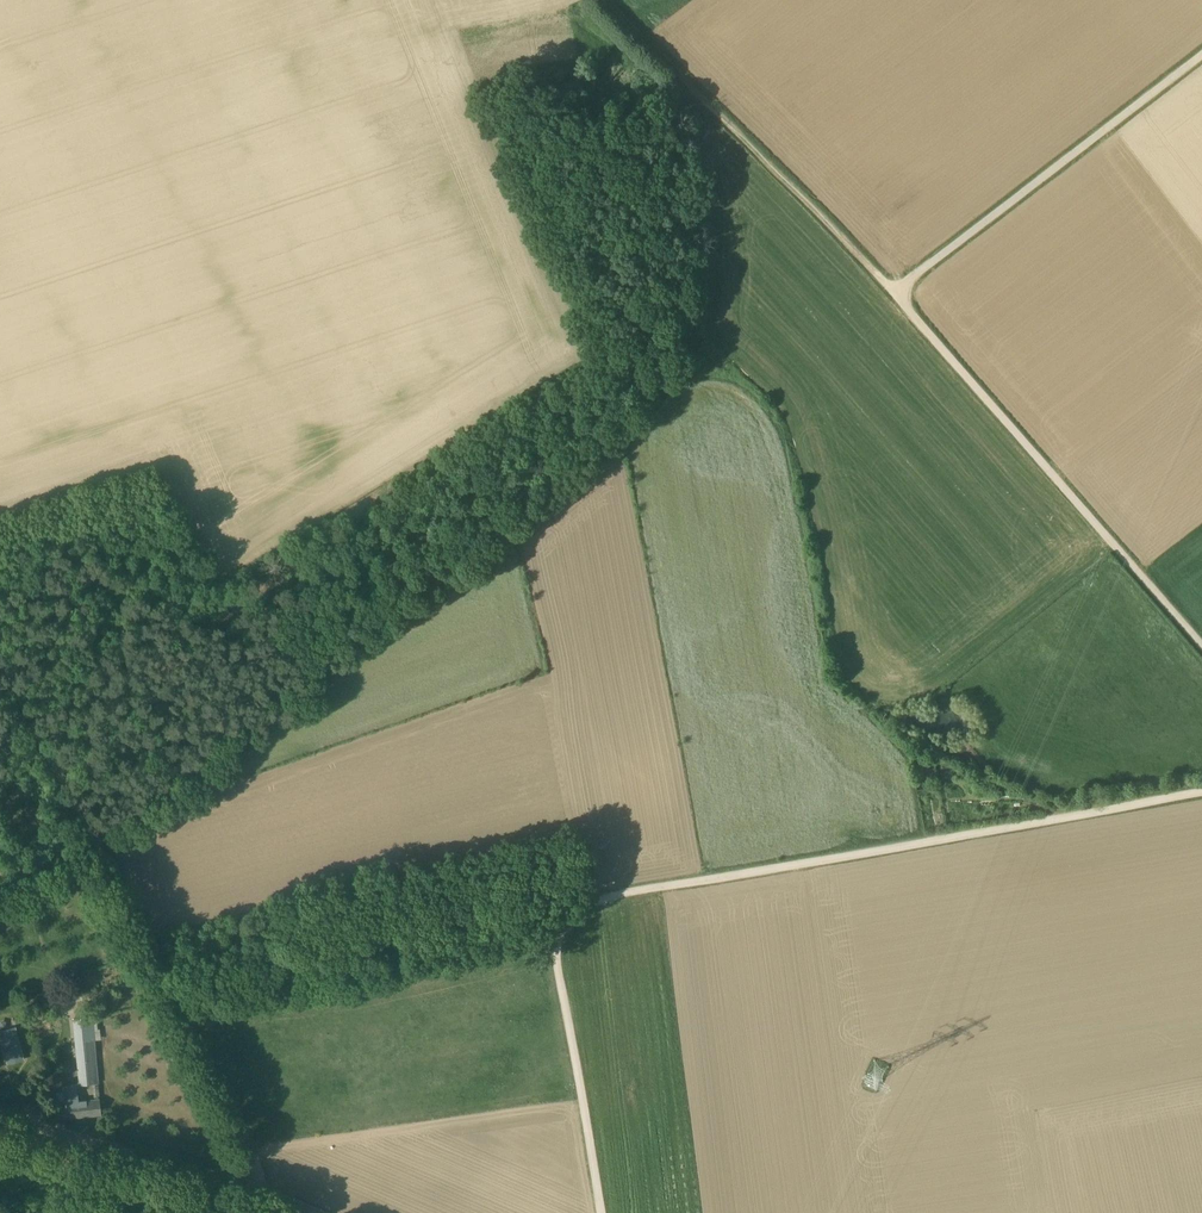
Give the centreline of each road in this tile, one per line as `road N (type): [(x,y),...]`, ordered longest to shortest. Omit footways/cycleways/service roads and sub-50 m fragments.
road 1 (track): [(601,1212),(558,969),(563,940),(591,906),(634,890),(1201,795)]
road 2 (track): [(254,1212),(257,1169),(248,1139),(44,746)]
road 3 (unclassified): [(1201,647),(894,292)]
road 4 (unclassified): [(1201,54),(894,292)]
road 5 (tertiary): [(328,1212),(0,1114)]
road 6 (track): [(894,292),(709,107)]
road 7 (track): [(600,0),(709,107)]

